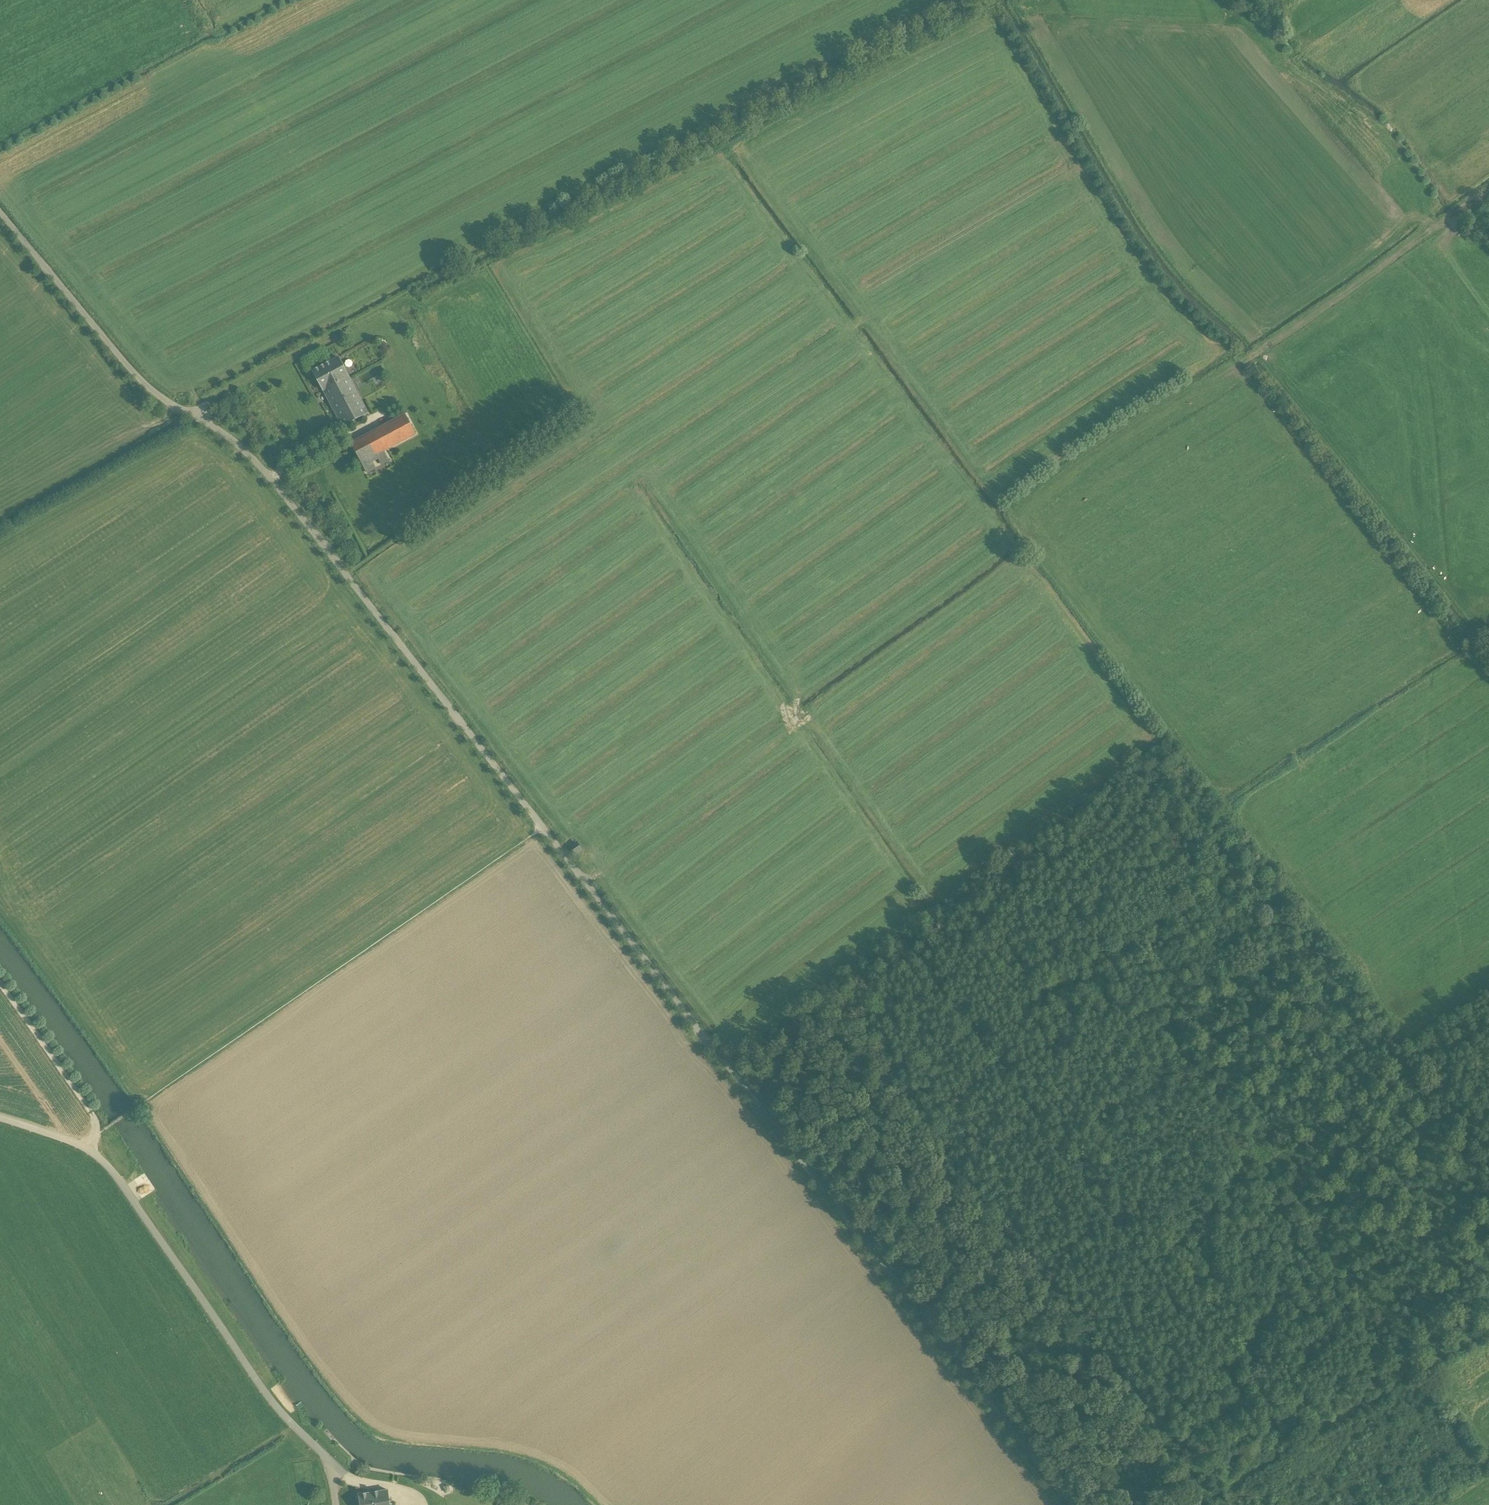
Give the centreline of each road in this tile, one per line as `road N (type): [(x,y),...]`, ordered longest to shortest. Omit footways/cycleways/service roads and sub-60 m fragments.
road 1 (unclassified): [(1069,1504),(270,477),(222,432),(137,376),(0,212)]
road 2 (unclassified): [(0,1118),(100,1158),(259,1385),(313,1445)]
road 3 (track): [(190,382),(198,417),(218,395),(484,256)]
road 4 (track): [(1201,1504),(1488,1328)]
road 5 (track): [(1488,188),(1258,354),(1220,348)]
road 6 (track): [(1488,1146),(1446,1088),(1451,1068),(1488,1038)]

